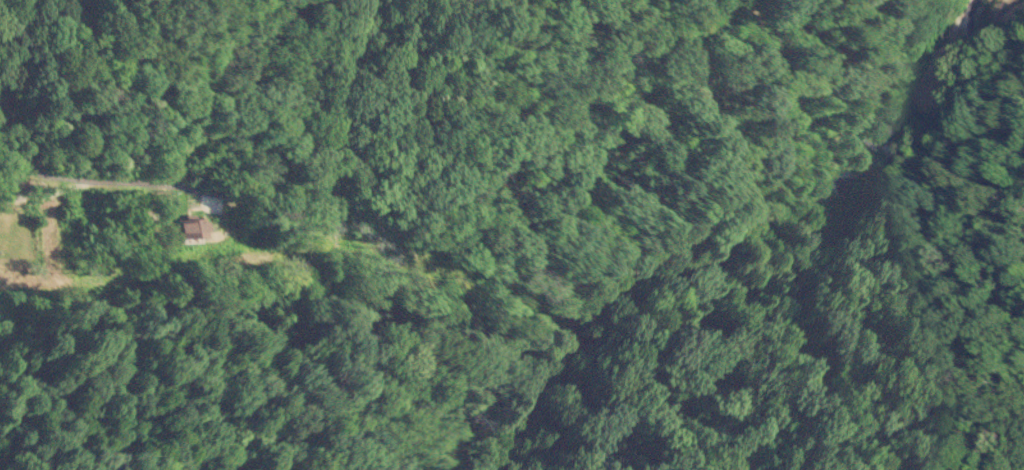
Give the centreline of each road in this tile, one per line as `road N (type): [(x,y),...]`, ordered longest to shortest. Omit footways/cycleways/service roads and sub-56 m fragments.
road 1 (residential): [(974,0),(967,69),(956,94),(882,160),(849,183),(673,252),(633,276)]
road 2 (residential): [(205,190),(66,175),(23,162),(0,134)]

